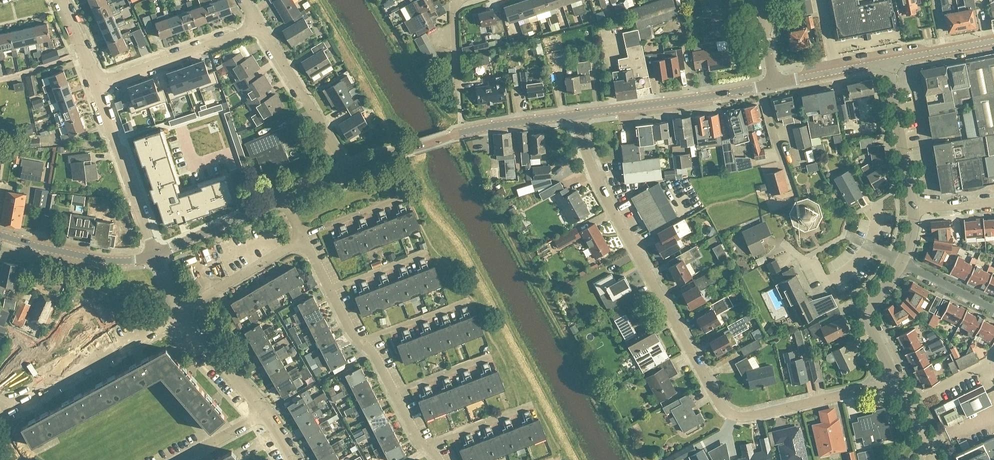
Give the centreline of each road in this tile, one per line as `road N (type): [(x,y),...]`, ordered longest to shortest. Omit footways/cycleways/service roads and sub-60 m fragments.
road 1 (residential): [(896,383),(744,419),(725,412),(606,201),(576,115)]
road 2 (unclassified): [(349,173),(461,134),(576,115)]
road 3 (residential): [(179,316),(15,410),(0,407)]
road 4 (unclassified): [(576,115),(773,85)]
road 5 (residential): [(95,89),(262,28)]
road 6 (residential): [(155,256),(95,89)]
road 7 (residential): [(262,28),(349,173)]
road 8 (unclassified): [(0,239),(97,260),(155,256)]
road 9 (residential): [(914,211),(886,62)]
road 10 (residential): [(179,316),(303,239)]
road 11 (unclassified): [(281,203),(238,243),(165,281)]
road 12 (residential): [(896,383),(865,312),(901,266)]
road 13 (residential): [(266,413),(179,316)]

